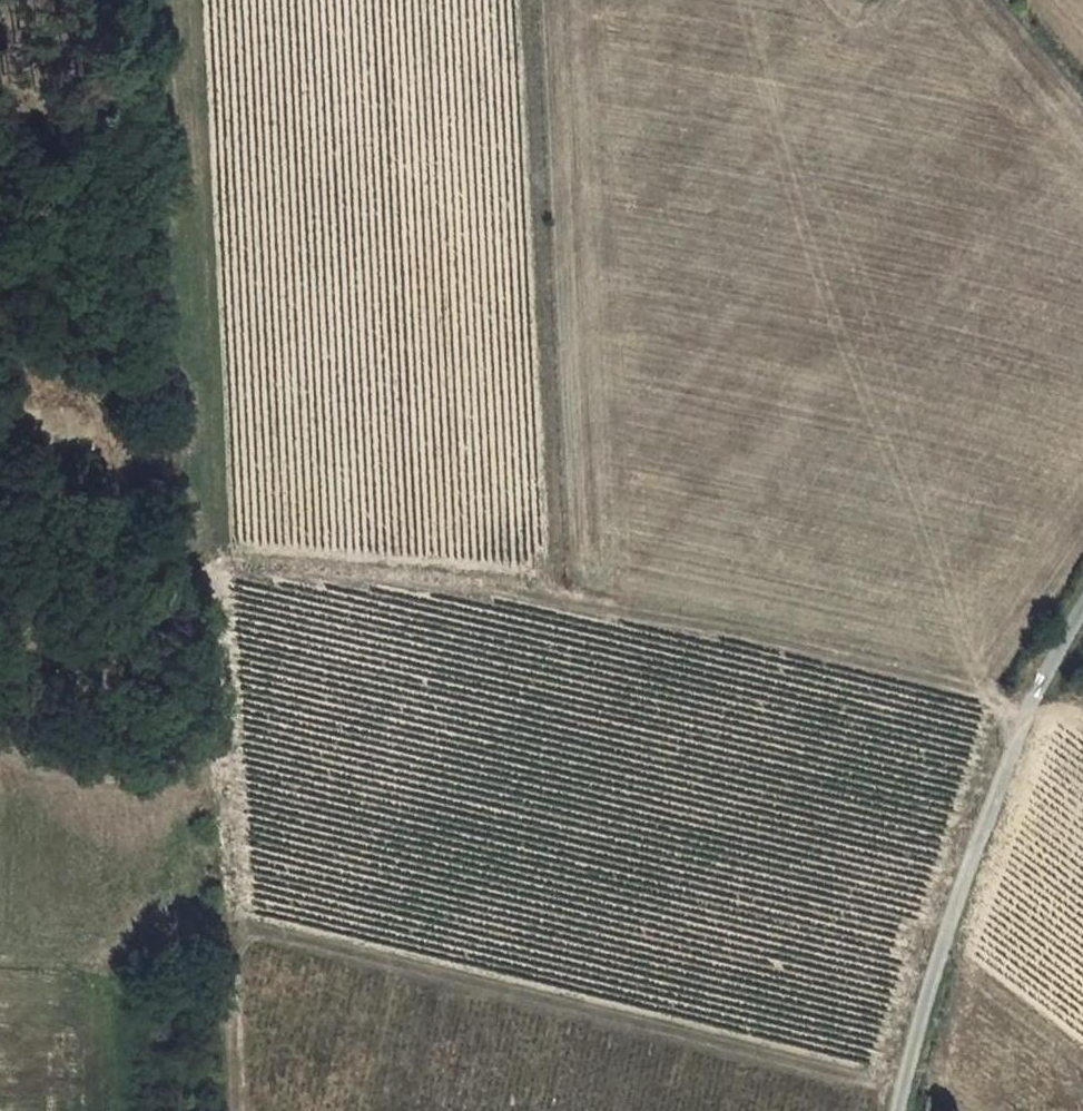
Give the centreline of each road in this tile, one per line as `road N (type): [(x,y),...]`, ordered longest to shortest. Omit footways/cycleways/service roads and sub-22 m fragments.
road 1 (residential): [(1082,599),(1067,618),(963,858),(893,1110)]

